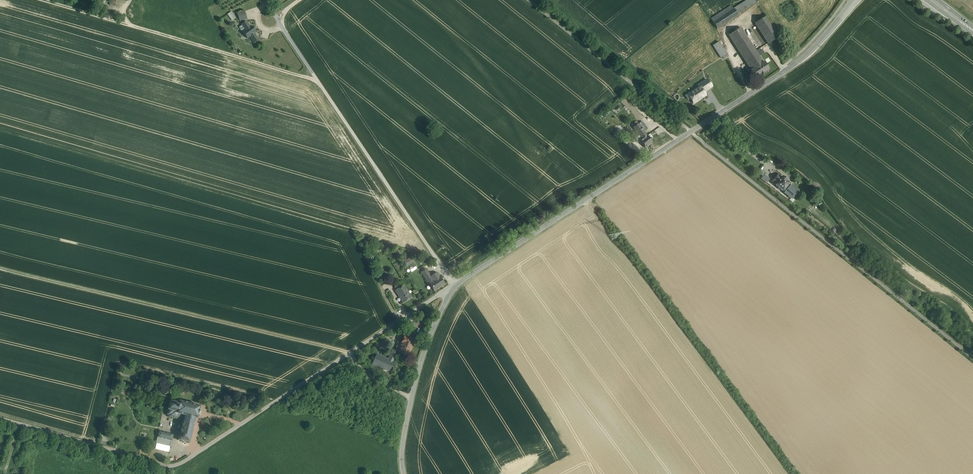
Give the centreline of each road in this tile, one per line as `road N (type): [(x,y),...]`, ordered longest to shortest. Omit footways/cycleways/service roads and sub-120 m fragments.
road 1 (tertiary): [(455,285),(753,93),(817,45),(855,0)]
road 2 (unclassified): [(348,354),(169,466),(0,418)]
road 3 (track): [(348,354),(0,268)]
road 4 (unclassified): [(455,285),(264,0)]
road 5 (track): [(317,80),(45,0)]
road 6 (unclassified): [(455,285),(348,354)]
road 7 (tertiary): [(412,398),(455,285)]

